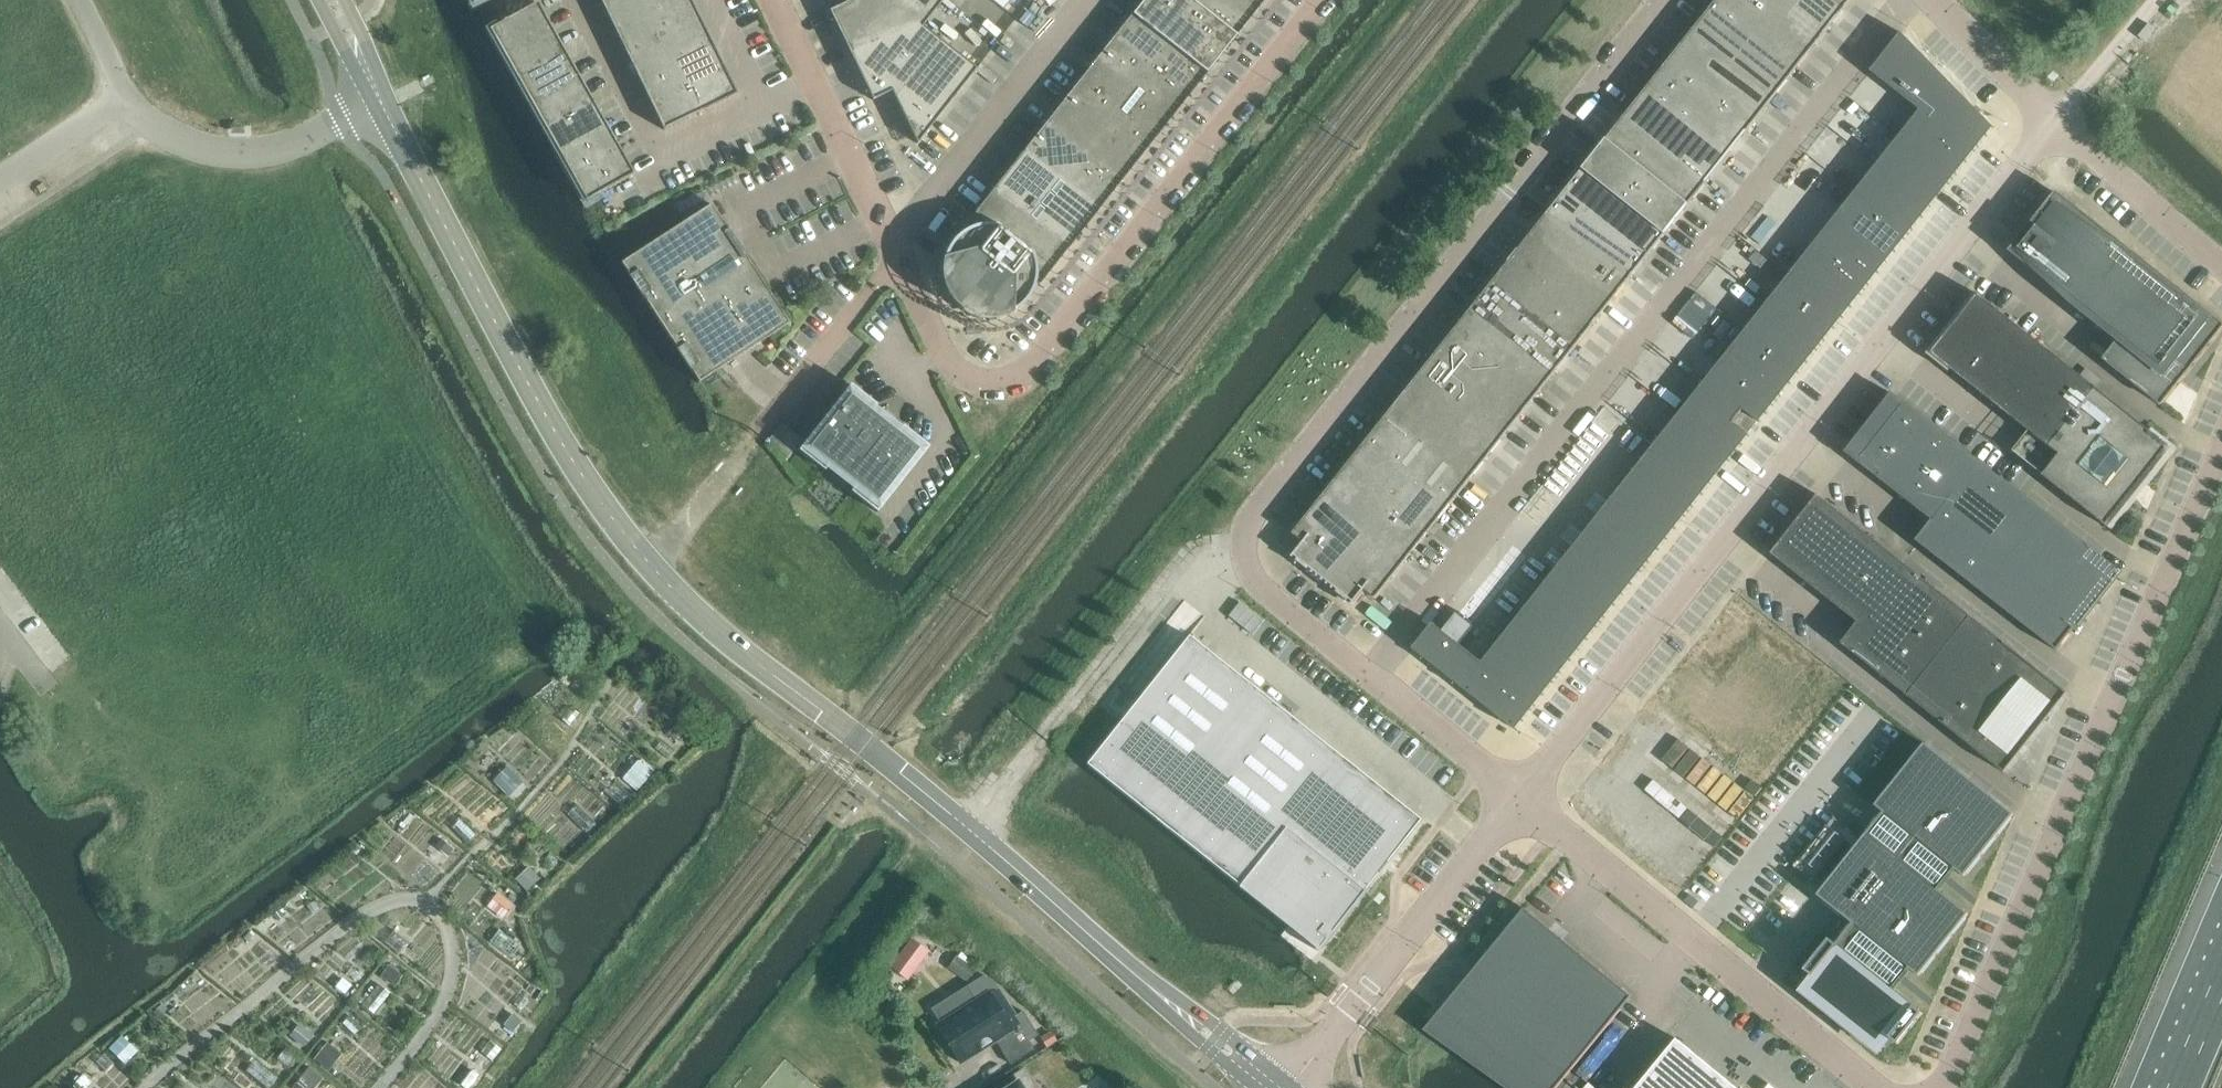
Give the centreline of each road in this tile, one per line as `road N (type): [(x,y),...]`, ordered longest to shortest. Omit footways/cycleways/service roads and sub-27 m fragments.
road 1 (tertiary): [(1277,1087),(868,747),(719,638),(653,574),(545,418),(381,100)]
road 2 (unclassified): [(1376,681),(1259,589),(1243,565),(1241,526),(1667,0)]
road 3 (unclassified): [(1906,0),(1376,681)]
road 4 (unclassified): [(1526,803),(2051,121)]
road 5 (unclassified): [(1326,0),(1023,376),(991,385),(962,377),(938,351),(895,248)]
road 6 (unclassified): [(2221,460),(1935,1087)]
road 7 (unclassified): [(1886,1087),(1526,803)]
road 8 (unclassified): [(1283,1087),(1526,803)]
road 9 (unclassified): [(815,85),(661,163),(572,0)]
road 10 (unclassified): [(1090,0),(895,248)]
road 11 (unclassified): [(127,97),(175,137),(237,152),(269,151),(381,100)]
road 12 (unclassified): [(895,248),(755,433)]
road 13 (unclassified): [(2051,121),(2221,262)]
road 14 (unclassified): [(1526,803),(1376,681)]
road 15 (unclassified): [(895,248),(815,85)]
road 16 (unclassified): [(2051,121),(1940,0)]
road 17 (track): [(2160,0),(2051,121)]
road 18 (unclassified): [(0,180),(127,97)]
road 19 (motorway): [(2221,967),(2171,1087)]

